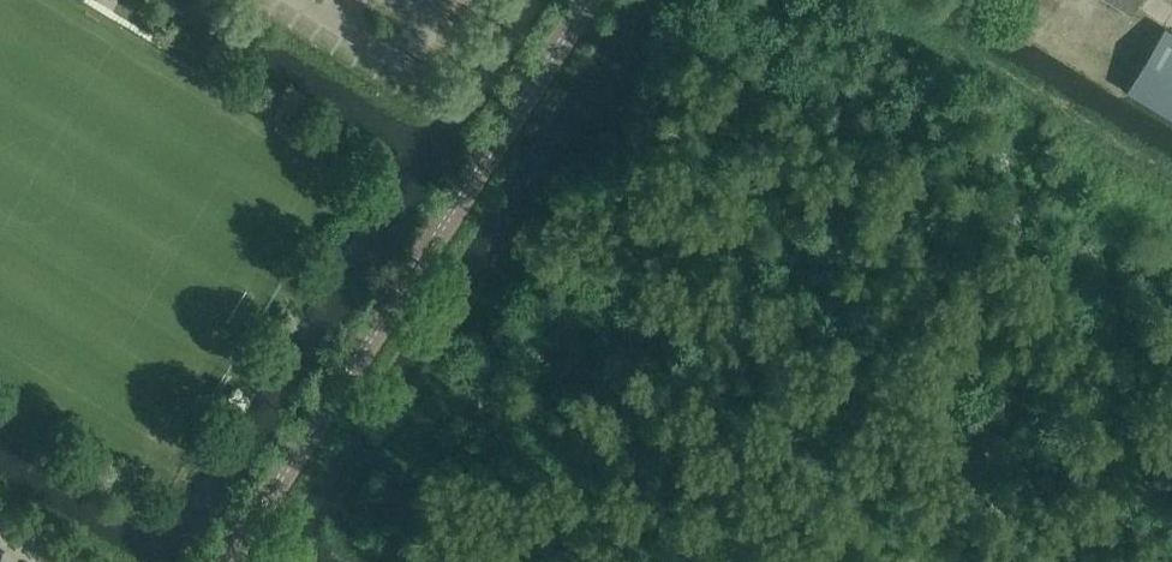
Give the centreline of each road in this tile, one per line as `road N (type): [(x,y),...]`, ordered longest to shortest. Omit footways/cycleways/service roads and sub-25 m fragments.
road 1 (unclassified): [(229,561),(588,0)]

